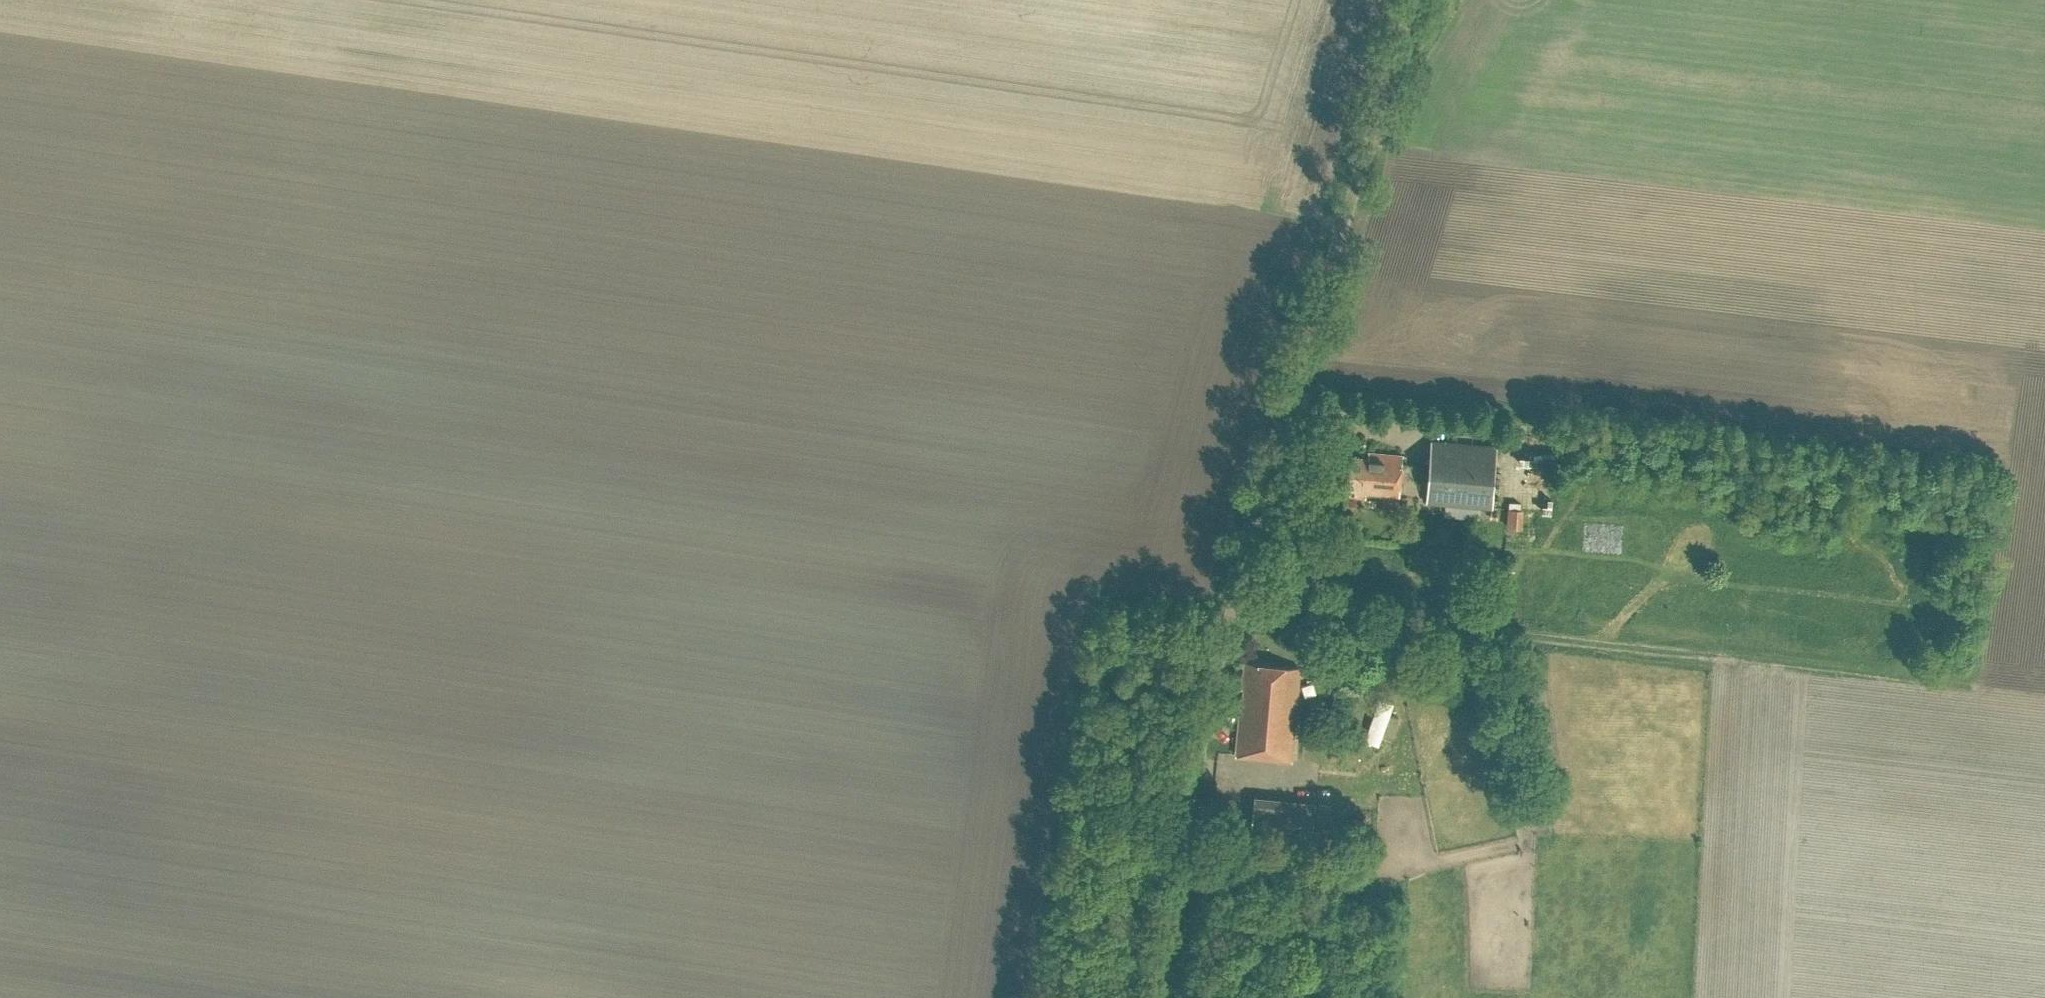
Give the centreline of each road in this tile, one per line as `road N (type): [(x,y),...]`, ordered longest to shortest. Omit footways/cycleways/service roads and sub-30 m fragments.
road 1 (unclassified): [(1157,997),(1195,774),(1251,521),(1414,0)]

